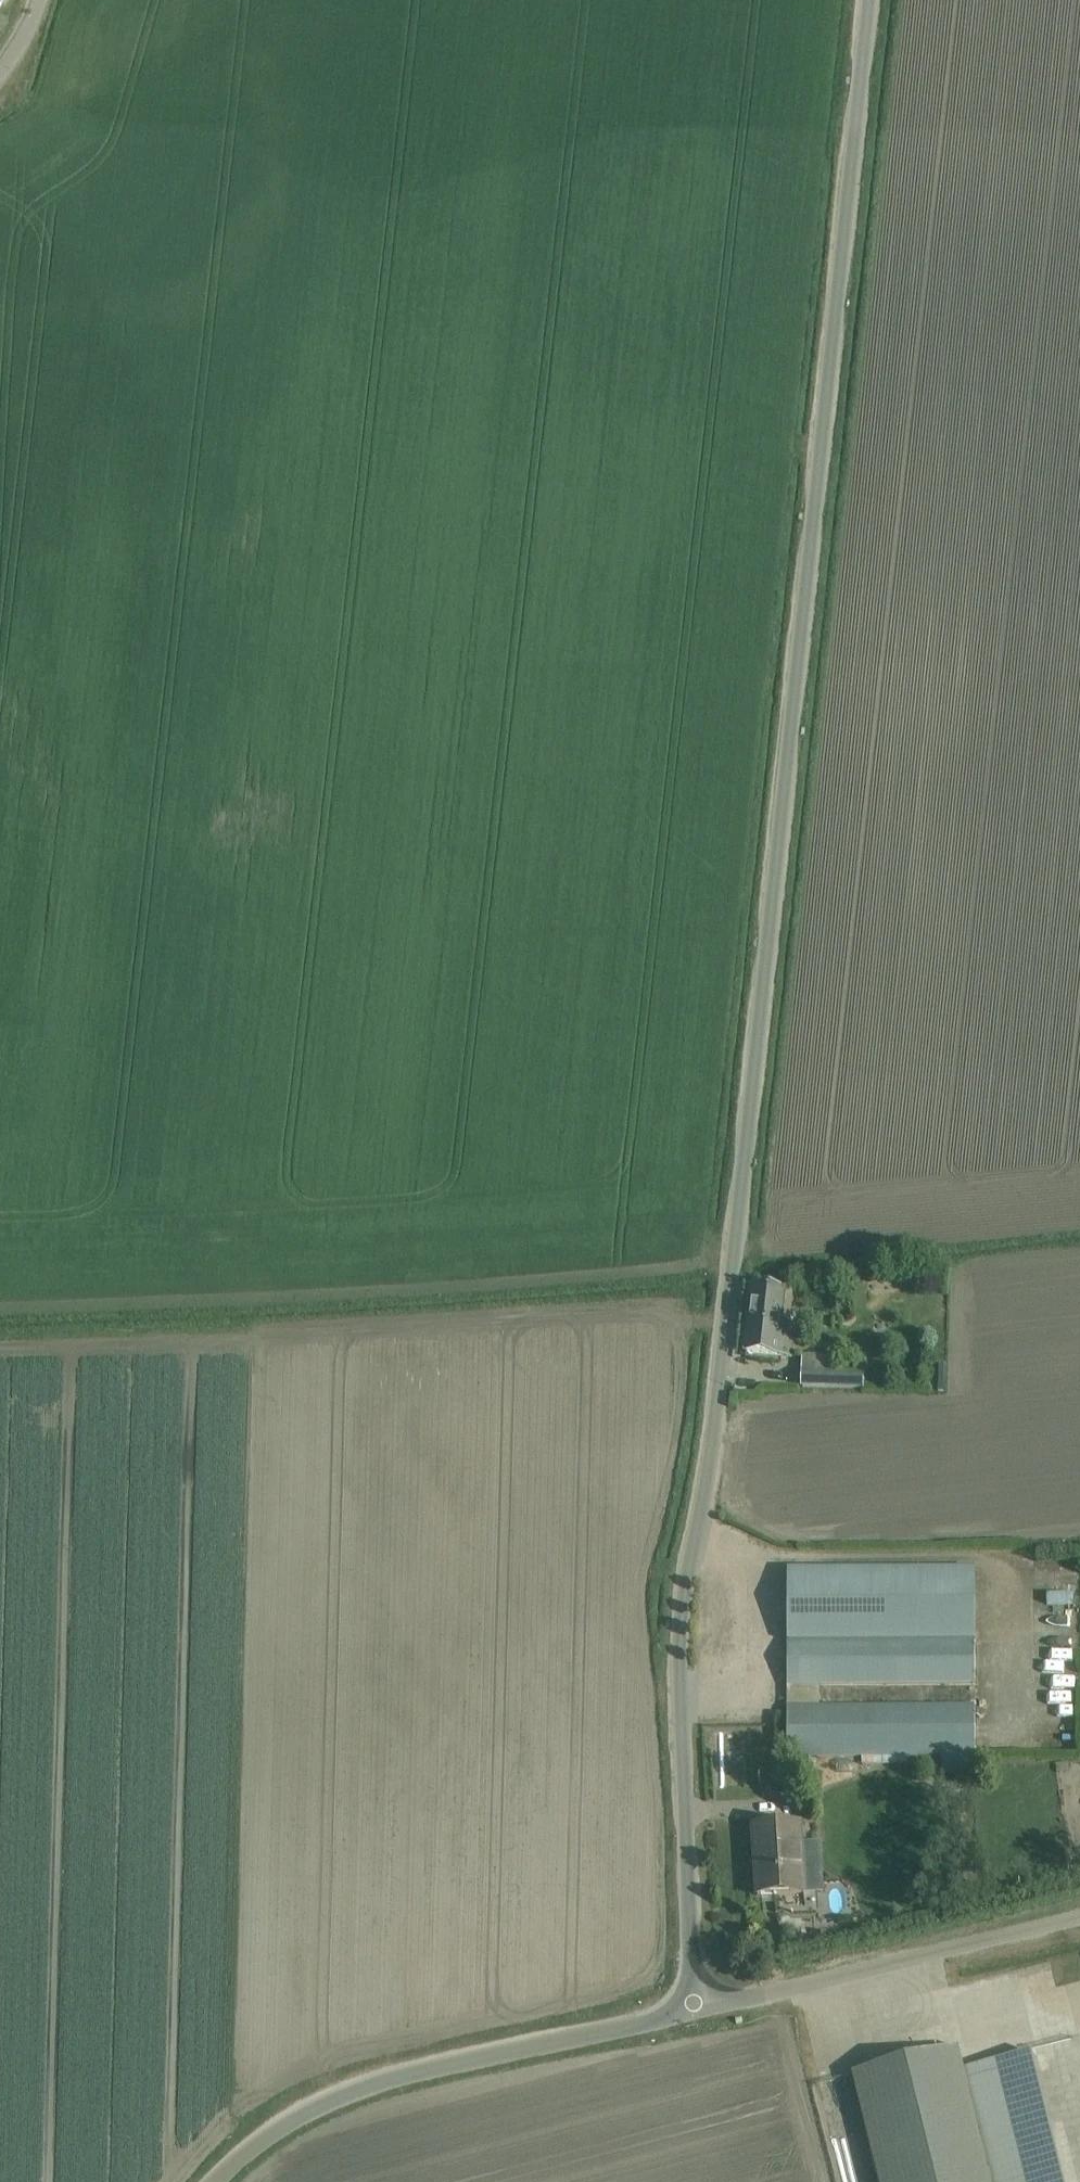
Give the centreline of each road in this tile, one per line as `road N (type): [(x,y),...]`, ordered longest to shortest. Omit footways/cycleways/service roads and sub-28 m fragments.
road 1 (unclassified): [(697,2005),(681,1790),(679,1627),(870,0)]
road 2 (unclassified): [(223,2181),(242,2158),(391,2072),(697,2005)]
road 3 (unclassified): [(697,2005),(1079,1915)]

